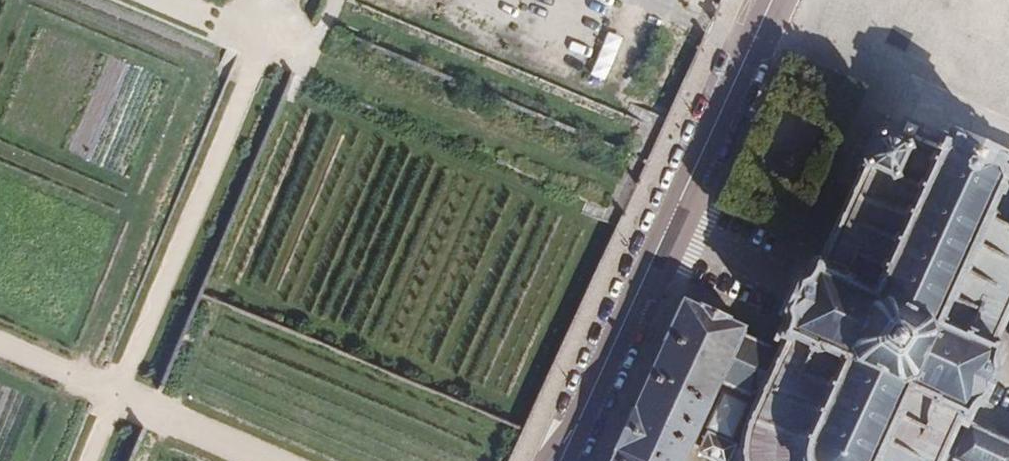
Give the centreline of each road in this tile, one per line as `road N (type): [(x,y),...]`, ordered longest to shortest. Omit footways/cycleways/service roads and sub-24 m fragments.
road 1 (primary): [(771,0),(559,460)]

